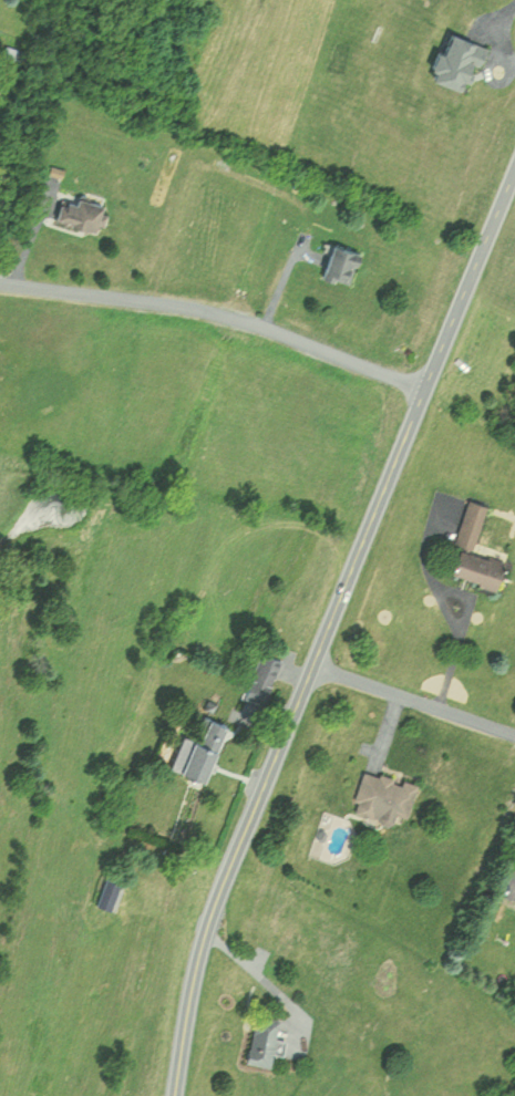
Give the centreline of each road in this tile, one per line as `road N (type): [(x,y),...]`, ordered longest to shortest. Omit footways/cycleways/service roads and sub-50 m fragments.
road 1 (tertiary): [(174,1095),(190,992),(223,882),(514,168)]
road 2 (residential): [(0,281),(222,313),(425,387)]

